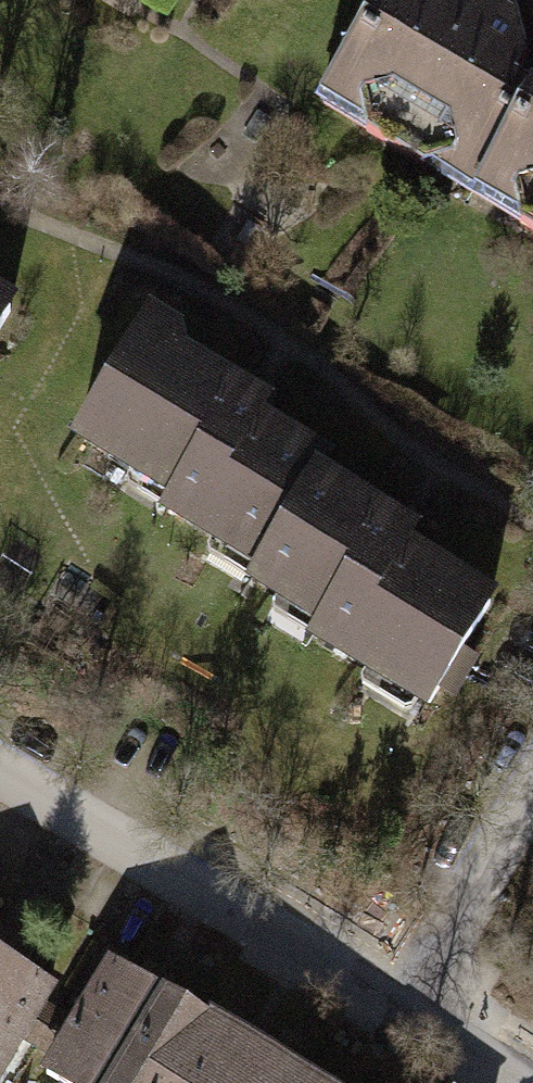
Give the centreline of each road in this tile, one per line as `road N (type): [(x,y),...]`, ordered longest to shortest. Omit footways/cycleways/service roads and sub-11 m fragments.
road 1 (residential): [(425,1018),(0,762)]
road 2 (residential): [(425,1018),(532,827)]

